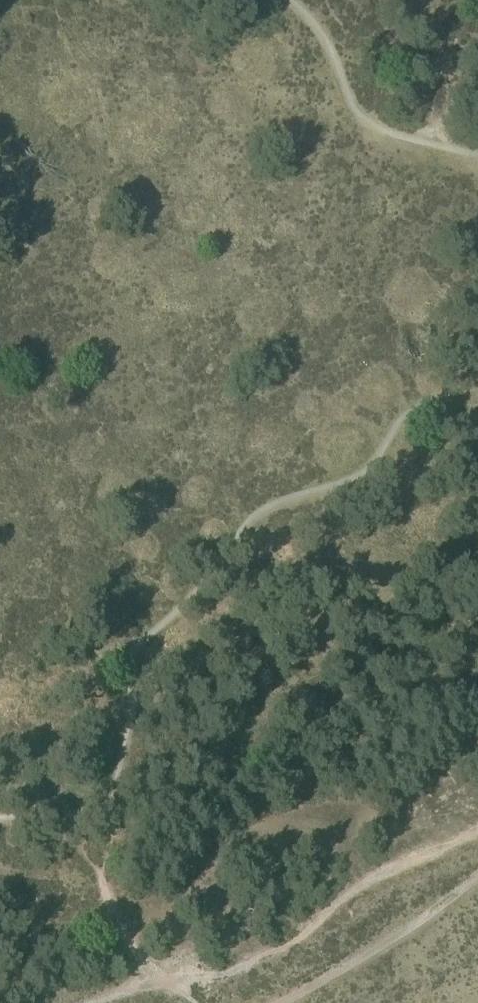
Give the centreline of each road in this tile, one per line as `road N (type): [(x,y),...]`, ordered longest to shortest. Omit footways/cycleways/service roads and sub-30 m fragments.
road 1 (track): [(287,1002),(477,880)]

